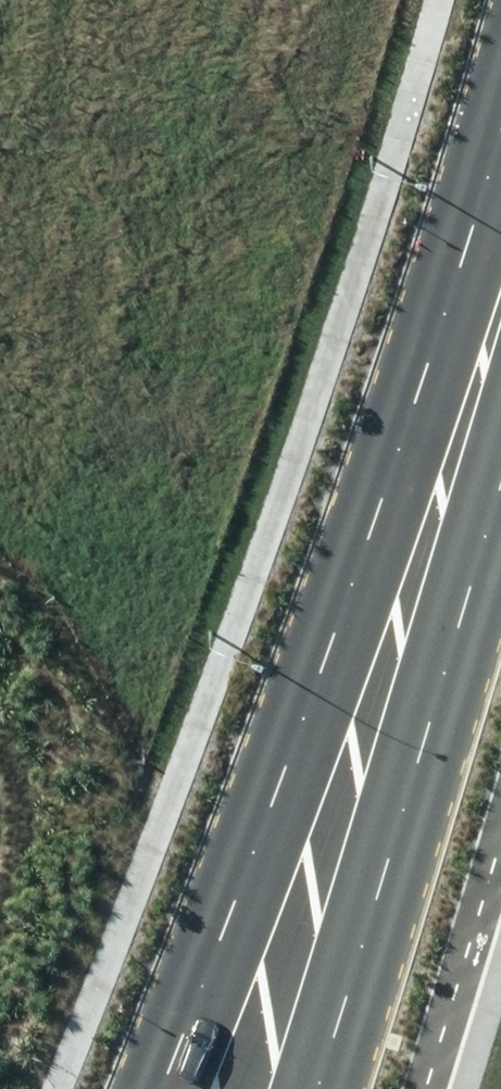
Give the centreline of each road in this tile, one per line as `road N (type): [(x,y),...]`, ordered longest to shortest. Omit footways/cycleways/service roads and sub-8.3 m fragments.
road 1 (secondary): [(160,1088),(333,646),(500,77)]
road 2 (secondary): [(500,475),(314,1088)]

